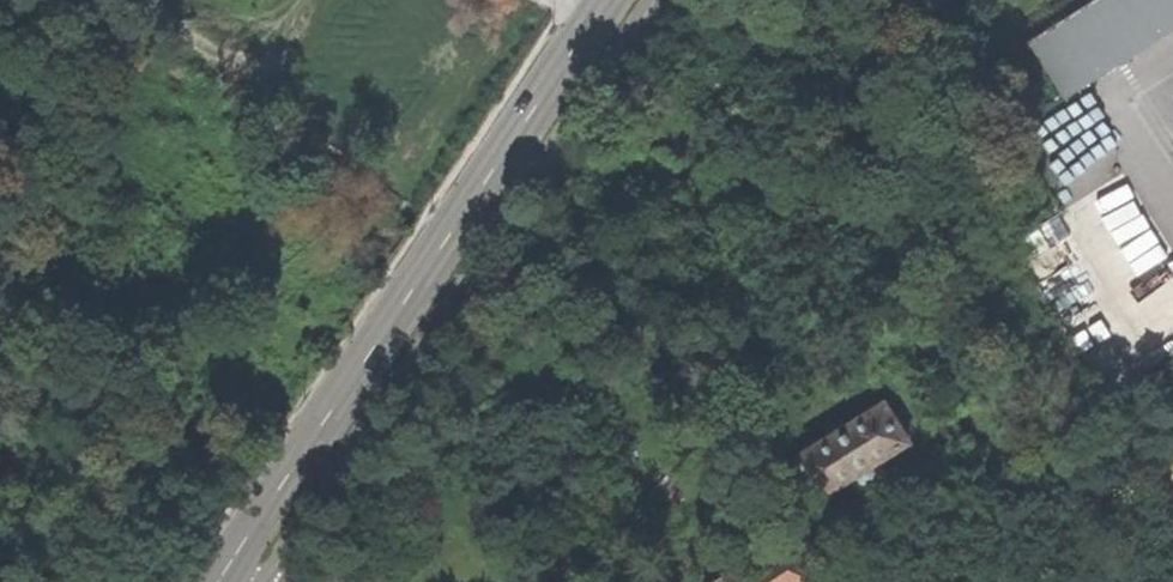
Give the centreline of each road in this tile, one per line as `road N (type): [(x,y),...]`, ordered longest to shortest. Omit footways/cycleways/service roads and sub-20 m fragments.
road 1 (residential): [(621,0),(229,581)]

